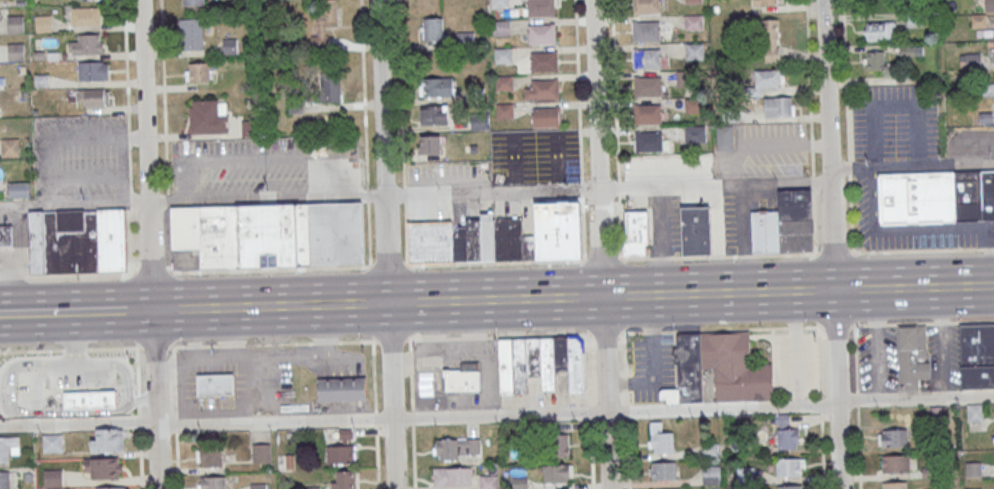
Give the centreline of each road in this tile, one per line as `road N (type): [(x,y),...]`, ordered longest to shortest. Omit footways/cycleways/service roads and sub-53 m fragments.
road 1 (primary): [(993,287),(126,311)]
road 2 (residential): [(610,488),(592,0)]
road 3 (residential): [(153,310),(141,0)]
road 4 (residential): [(388,303),(377,0)]
road 5 (residential): [(832,290),(822,0)]
road 6 (residential): [(840,488),(832,290)]
road 7 (residential): [(395,488),(388,303)]
road 8 (residential): [(158,488),(153,310)]
road 9 (primary): [(126,311),(0,315)]

